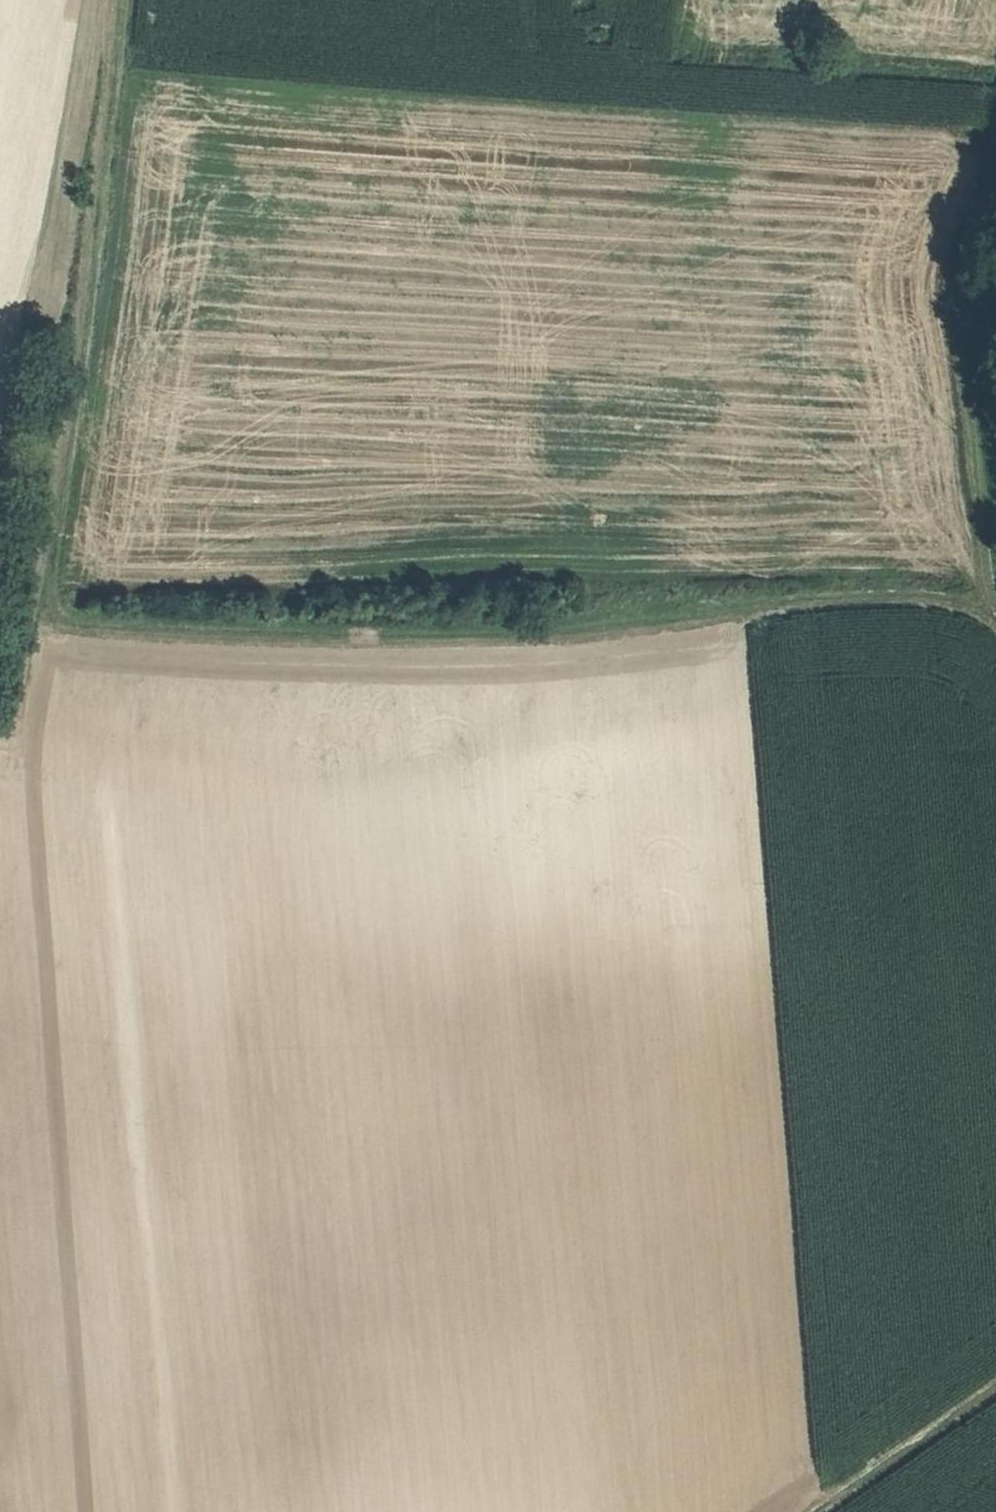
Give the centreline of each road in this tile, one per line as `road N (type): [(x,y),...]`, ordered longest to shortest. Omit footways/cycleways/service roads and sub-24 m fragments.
road 1 (track): [(114,0),(45,620),(388,634),(545,627),(830,596),(966,606),(995,625)]
road 2 (track): [(995,154),(954,263),(995,608)]
road 3 (track): [(995,1388),(823,1511)]

